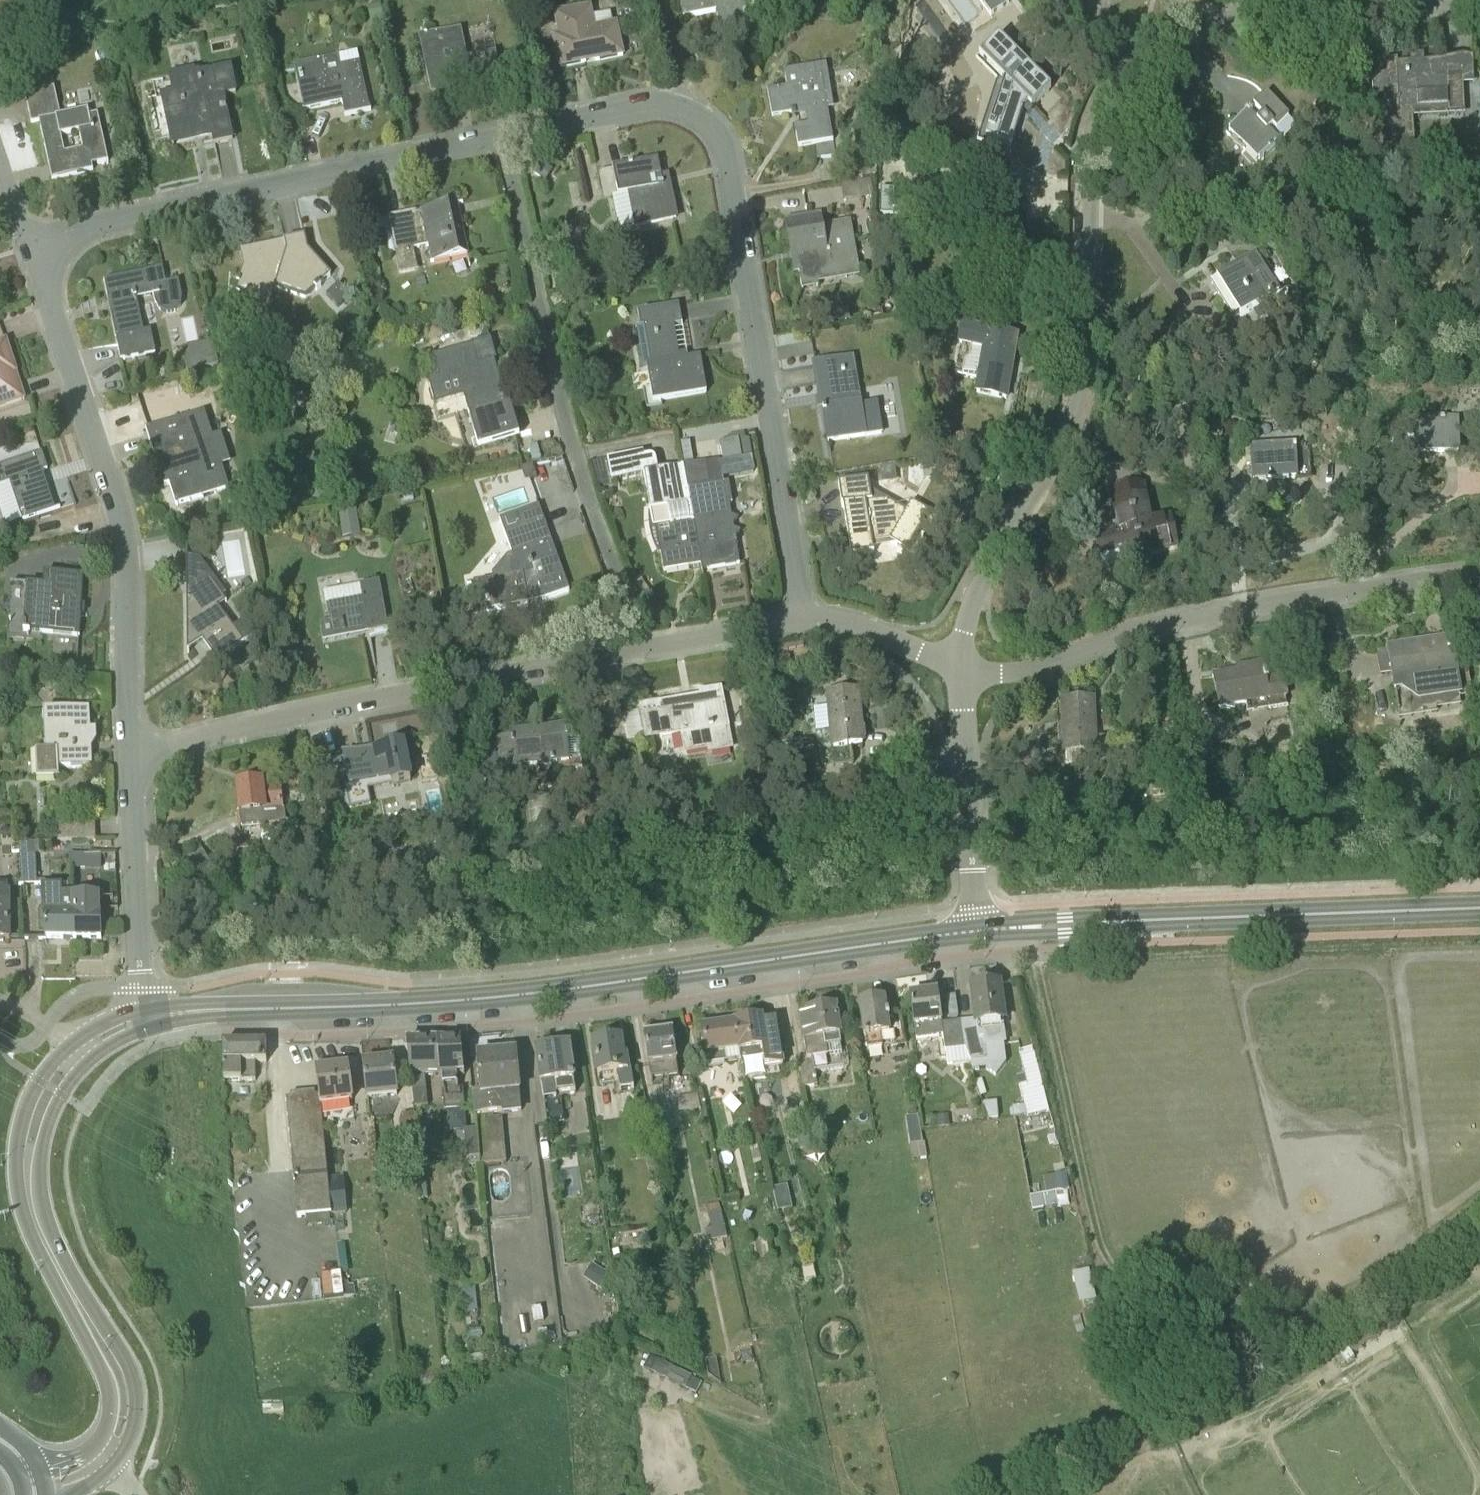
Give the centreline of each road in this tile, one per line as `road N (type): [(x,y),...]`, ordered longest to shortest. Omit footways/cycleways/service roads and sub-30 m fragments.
road 1 (unclassified): [(956,667),(984,575),(1081,394),(1092,146),(1125,77),(1168,39),(1221,20),(1479,3)]
road 2 (tertiary): [(148,1017),(517,995),(976,932)]
road 3 (unclassified): [(501,137),(654,104),(696,113),(719,130),(803,621)]
road 4 (unclassified): [(1479,573),(1192,618),(1016,673),(956,667)]
road 5 (unclassified): [(501,137),(569,430),(647,649)]
road 6 (unclassified): [(647,649),(264,721),(130,757)]
road 7 (unclassified): [(130,757),(122,520),(31,250)]
road 8 (tertiary): [(976,932),(1479,908)]
road 9 (unclassified): [(31,250),(89,229),(501,137)]
road 10 (unclassified): [(976,932),(956,667)]
road 11 (unclassified): [(148,1017),(130,757)]
road 12 (tertiary): [(109,1471),(133,1436),(132,1372),(90,1302),(62,1273)]
road 13 (tertiary): [(62,1273),(110,1386),(110,1421),(91,1447)]
road 14 (track): [(69,19),(251,0)]
road 15 (unclassified): [(956,667),(863,626),(803,621)]
road 16 (unclassified): [(803,621),(647,649)]
road 17 (tertiary): [(69,1047),(23,1117),(27,1173)]
road 18 (tertiary): [(27,1173),(56,1102),(84,1064)]

